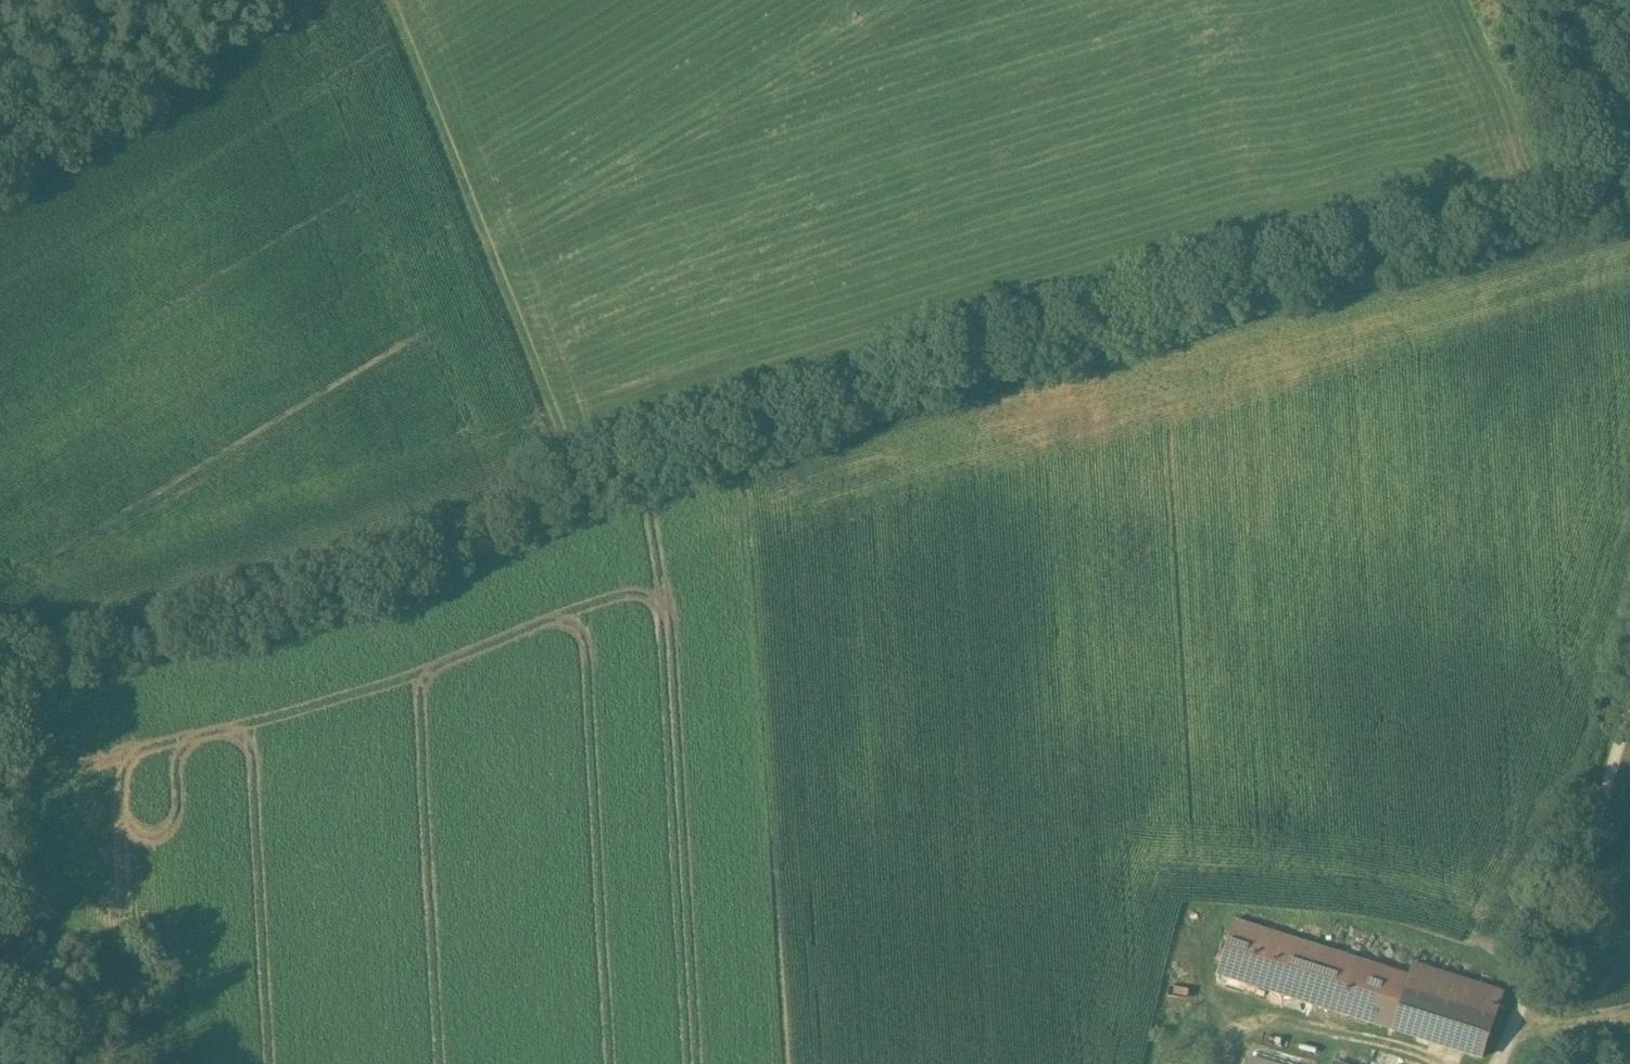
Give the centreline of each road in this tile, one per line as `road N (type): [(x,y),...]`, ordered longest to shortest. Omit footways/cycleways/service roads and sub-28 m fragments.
road 1 (track): [(0,671),(1628,169)]
road 2 (unclassified): [(1497,1063),(1629,704)]
road 3 (track): [(1569,0),(1628,169)]

